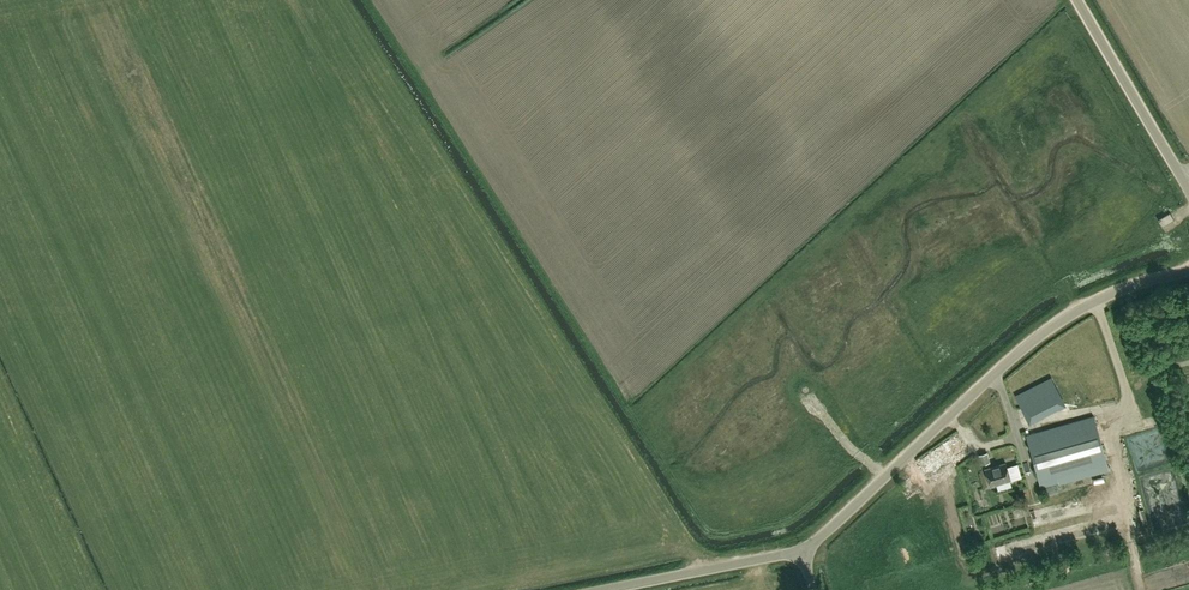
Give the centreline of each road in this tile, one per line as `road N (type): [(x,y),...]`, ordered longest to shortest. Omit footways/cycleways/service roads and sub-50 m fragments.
road 1 (unclassified): [(804,551),(1058,322),(1109,295),(1188,271)]
road 2 (unclassified): [(1188,192),(1078,0)]
road 3 (unclassified): [(610,589),(804,551)]

